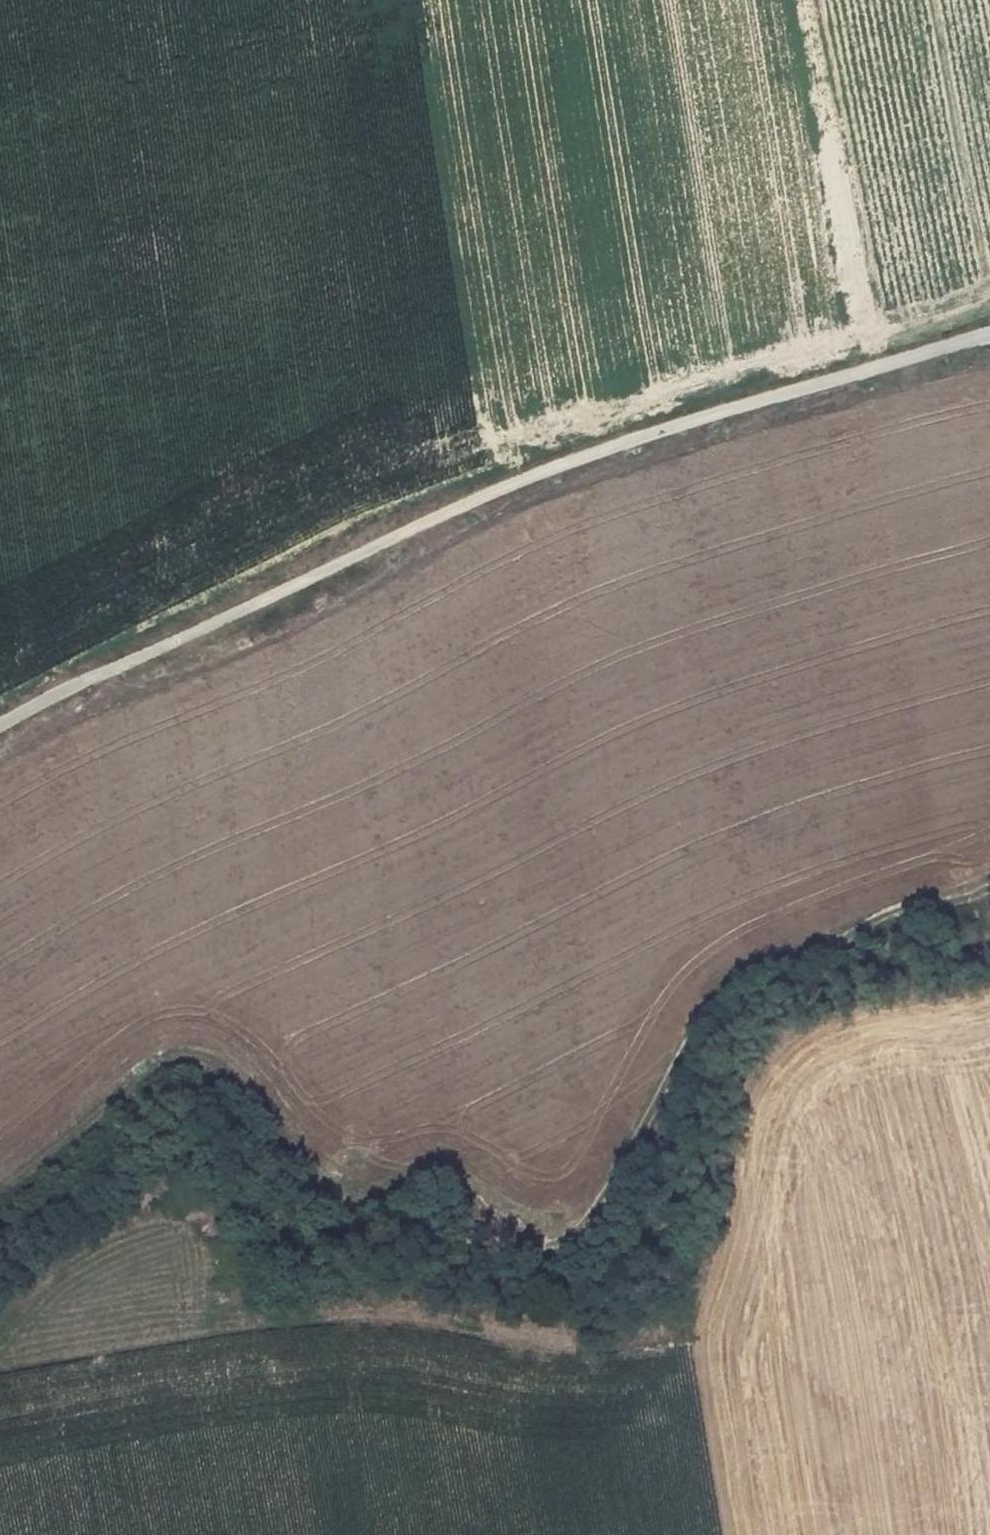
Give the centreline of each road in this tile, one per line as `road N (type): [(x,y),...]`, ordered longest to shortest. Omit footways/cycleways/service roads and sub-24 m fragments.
road 1 (track): [(989,337),(566,463),(0,724)]
road 2 (track): [(0,1328),(164,1193),(204,1201),(223,1227),(255,1320)]

